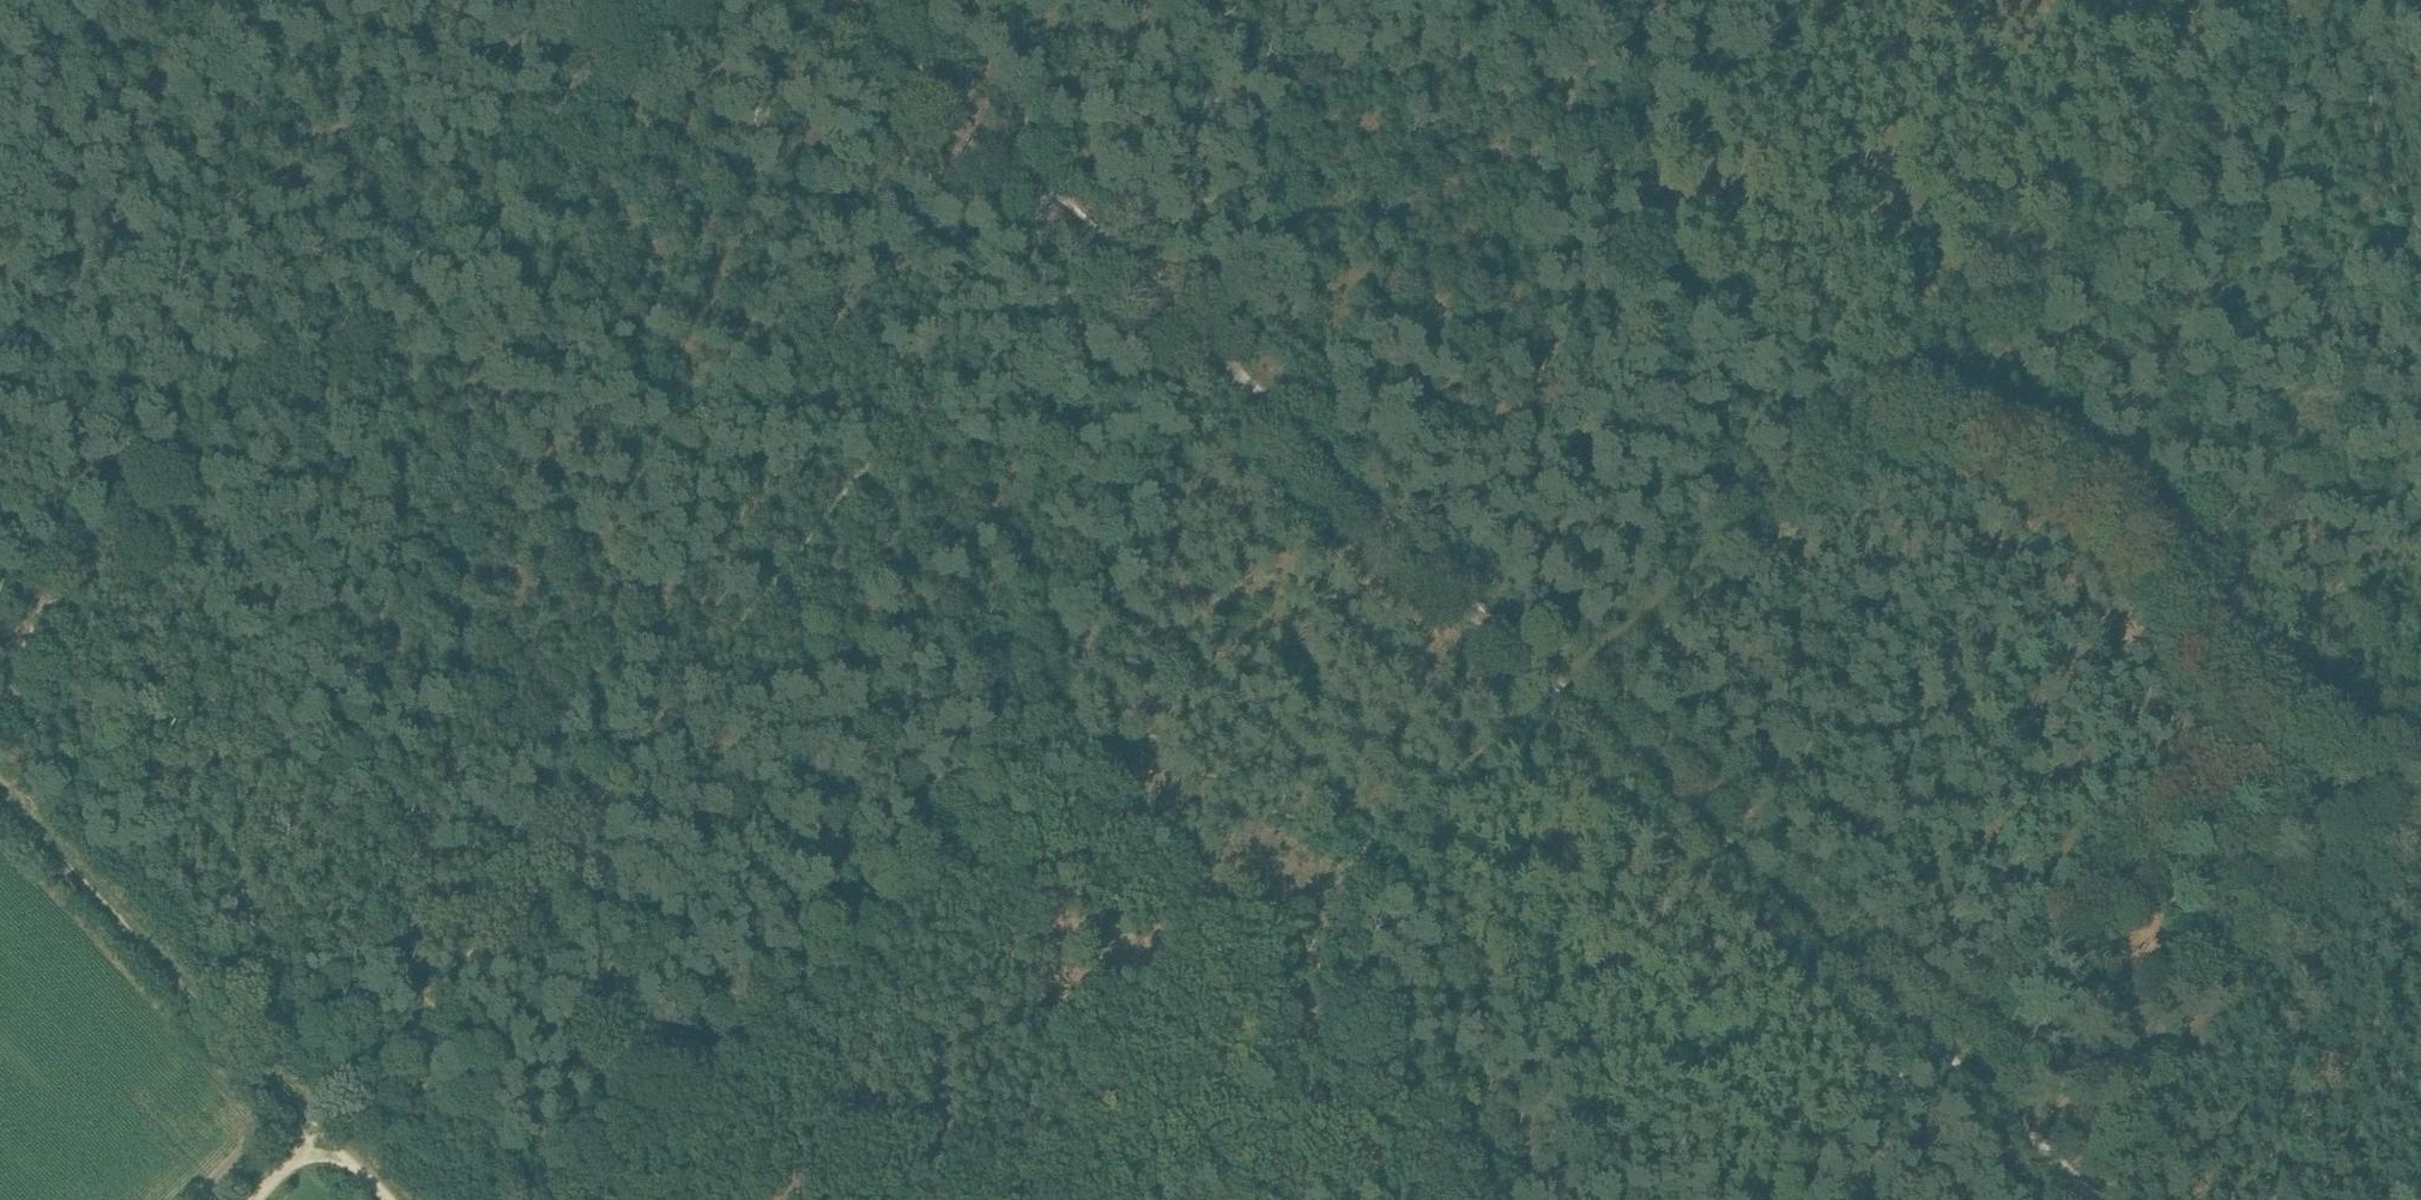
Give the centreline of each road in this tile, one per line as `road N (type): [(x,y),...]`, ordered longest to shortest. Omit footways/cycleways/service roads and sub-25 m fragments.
road 1 (track): [(1147,284),(1149,276),(1337,202),(1571,87),(1662,0)]
road 2 (track): [(1556,682),(1147,284)]
road 3 (track): [(1955,1071),(1930,1037),(1556,682)]
road 4 (track): [(309,1125),(0,806)]
road 5 (track): [(2093,1199),(1955,1071)]
road 6 (track): [(309,1125),(422,991)]

